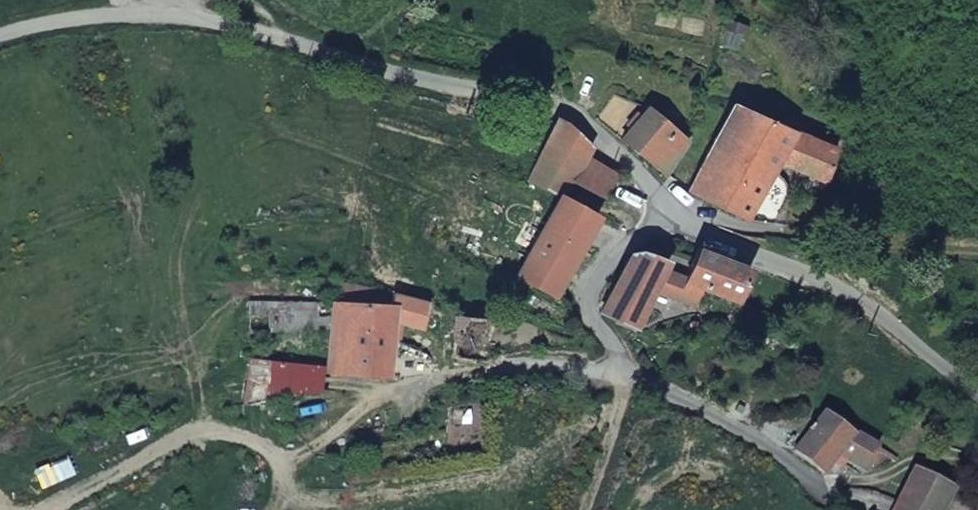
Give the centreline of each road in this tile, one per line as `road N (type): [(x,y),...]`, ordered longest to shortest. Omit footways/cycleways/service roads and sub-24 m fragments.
road 1 (residential): [(275,35),(371,66),(562,109),(612,145),(683,220)]
road 2 (unclassified): [(0,36),(71,18),(139,13),(275,35)]
road 3 (track): [(638,380),(579,509)]

